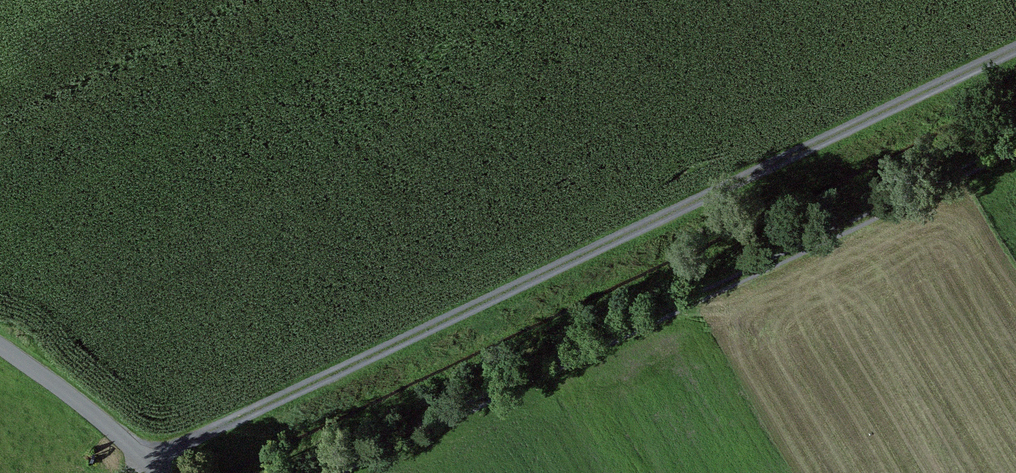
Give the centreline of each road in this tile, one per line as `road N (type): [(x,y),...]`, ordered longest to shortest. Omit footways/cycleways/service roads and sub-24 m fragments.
road 1 (track): [(1015,50),(131,472)]
road 2 (track): [(1015,148),(329,472)]
road 3 (track): [(0,347),(89,411),(155,472)]

